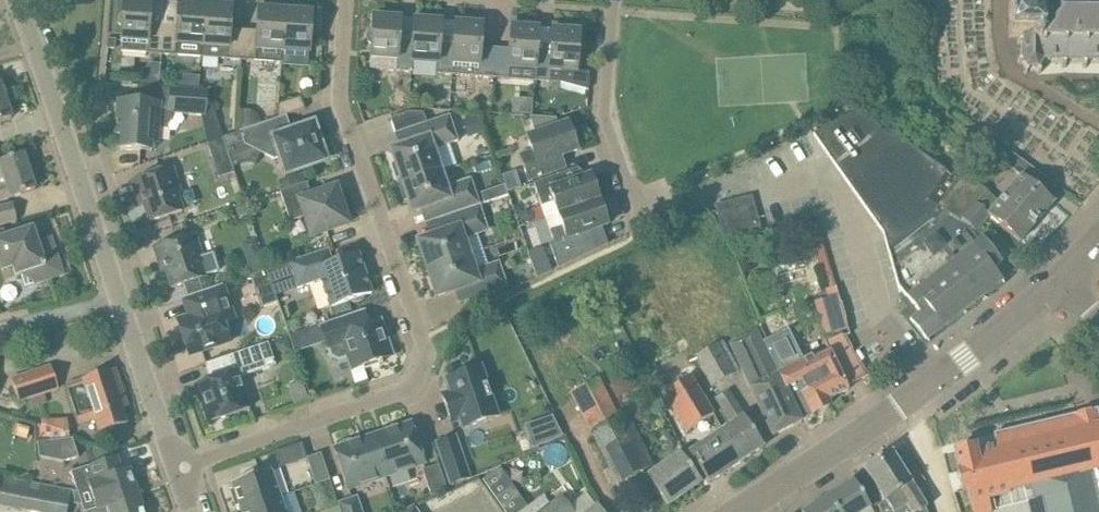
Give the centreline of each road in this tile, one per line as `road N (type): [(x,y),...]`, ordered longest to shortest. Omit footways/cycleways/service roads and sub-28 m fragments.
road 1 (residential): [(176,464),(409,386),(425,351),(336,100),(344,0)]
road 2 (unclassified): [(17,0),(176,464)]
road 3 (tertiary): [(738,511),(963,358),(1068,269)]
road 4 (residential): [(625,197),(601,125),(612,0)]

